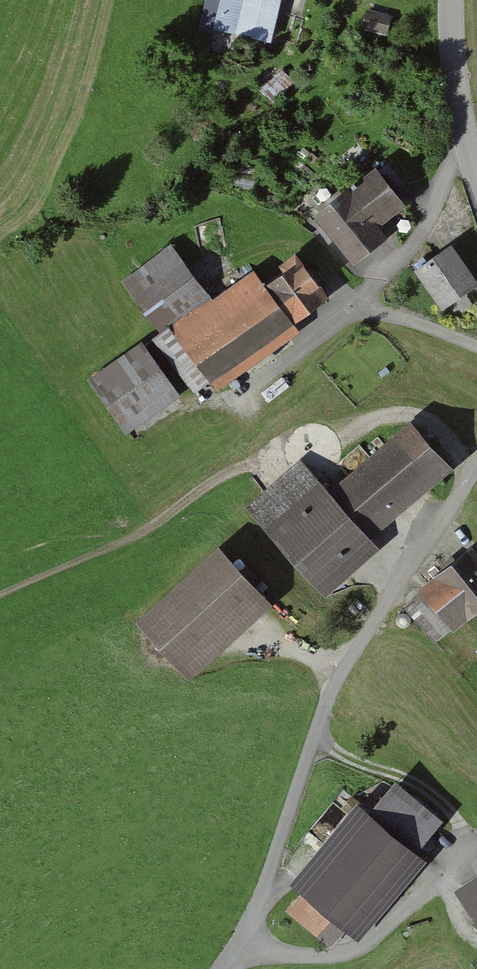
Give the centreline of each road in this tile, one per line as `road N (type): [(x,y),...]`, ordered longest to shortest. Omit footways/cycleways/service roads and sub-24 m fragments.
road 1 (unclassified): [(455,0),(476,172)]
road 2 (track): [(474,472),(453,443),(413,415),(354,426)]

